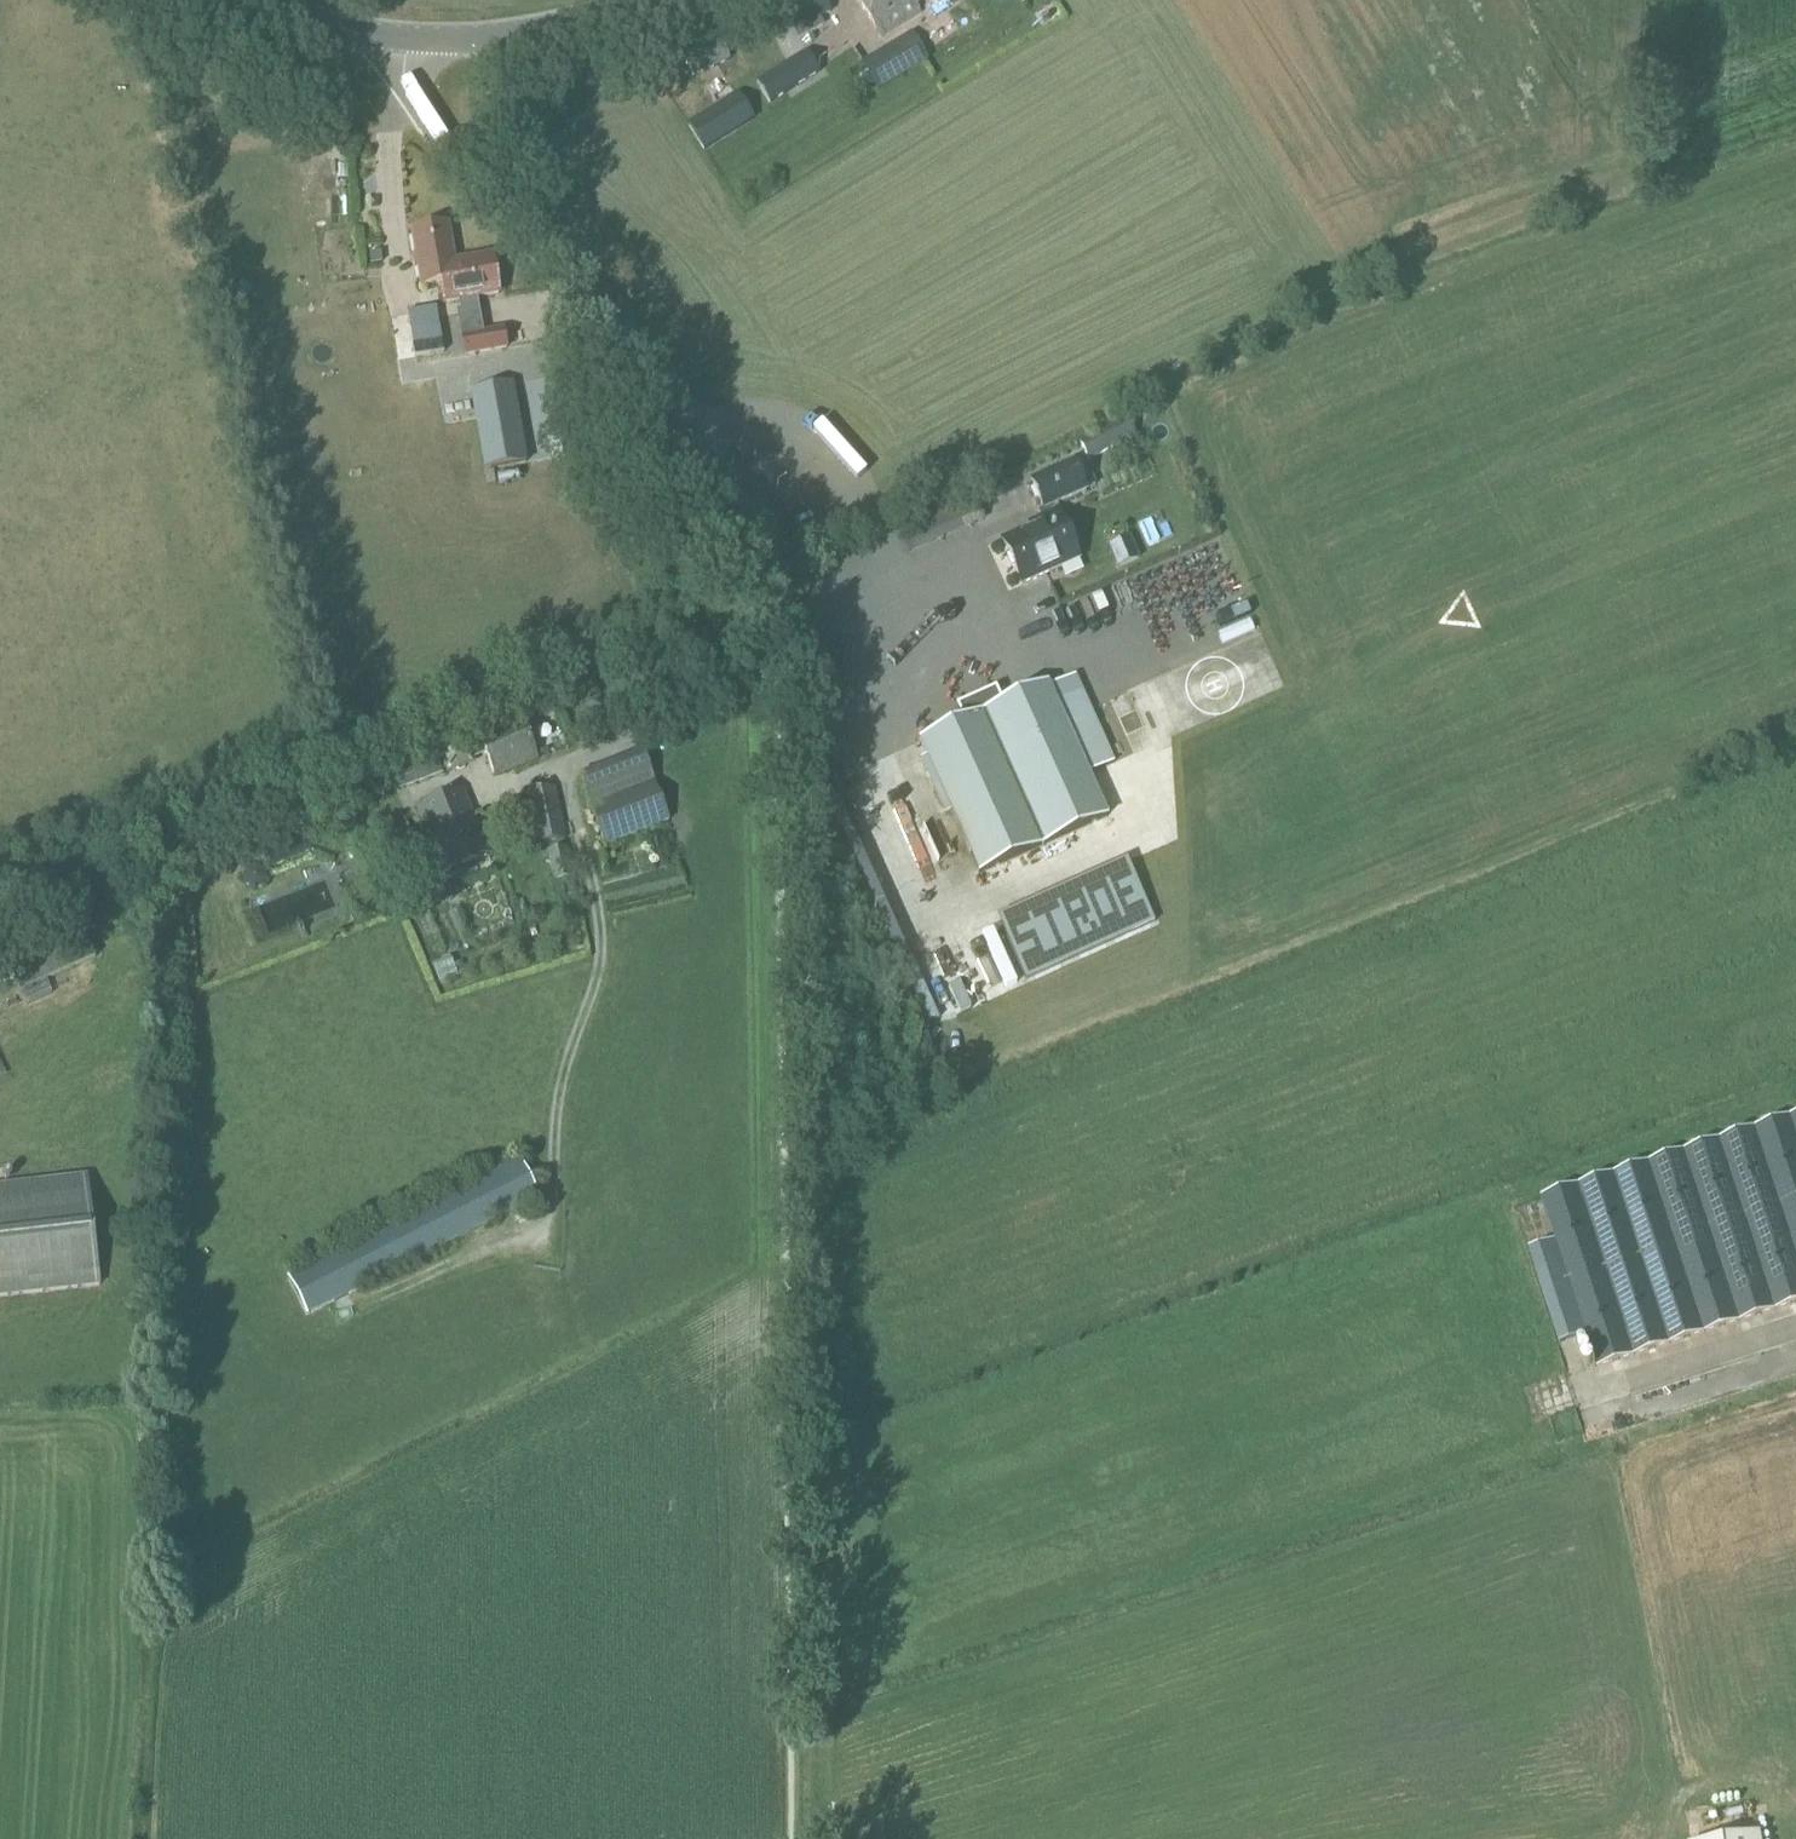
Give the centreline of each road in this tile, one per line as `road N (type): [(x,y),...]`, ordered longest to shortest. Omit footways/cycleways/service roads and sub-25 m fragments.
road 1 (unclassified): [(777,665),(761,542),(733,480),(650,340),(435,132),(414,85),(417,39)]
road 2 (unclassified): [(417,39),(515,35),(637,0)]
road 3 (unclassified): [(266,0),(332,24),(417,39)]

